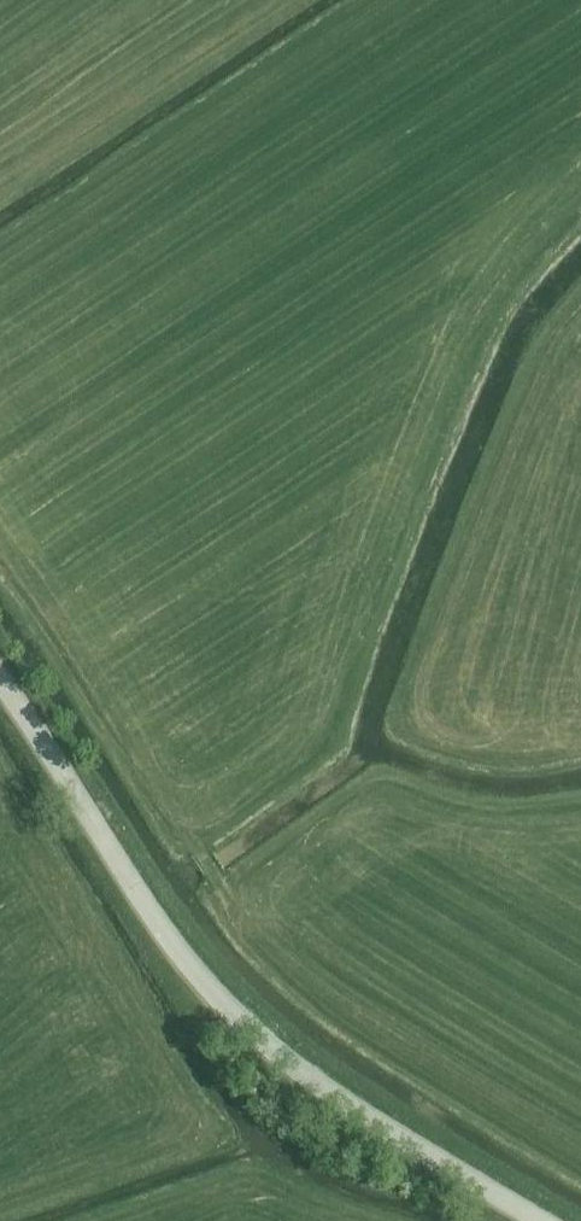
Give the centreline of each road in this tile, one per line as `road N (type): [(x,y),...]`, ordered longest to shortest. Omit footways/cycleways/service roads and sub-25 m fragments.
road 1 (tertiary): [(537,1220),(333,1095),(229,1010),(139,898),(0,682)]

